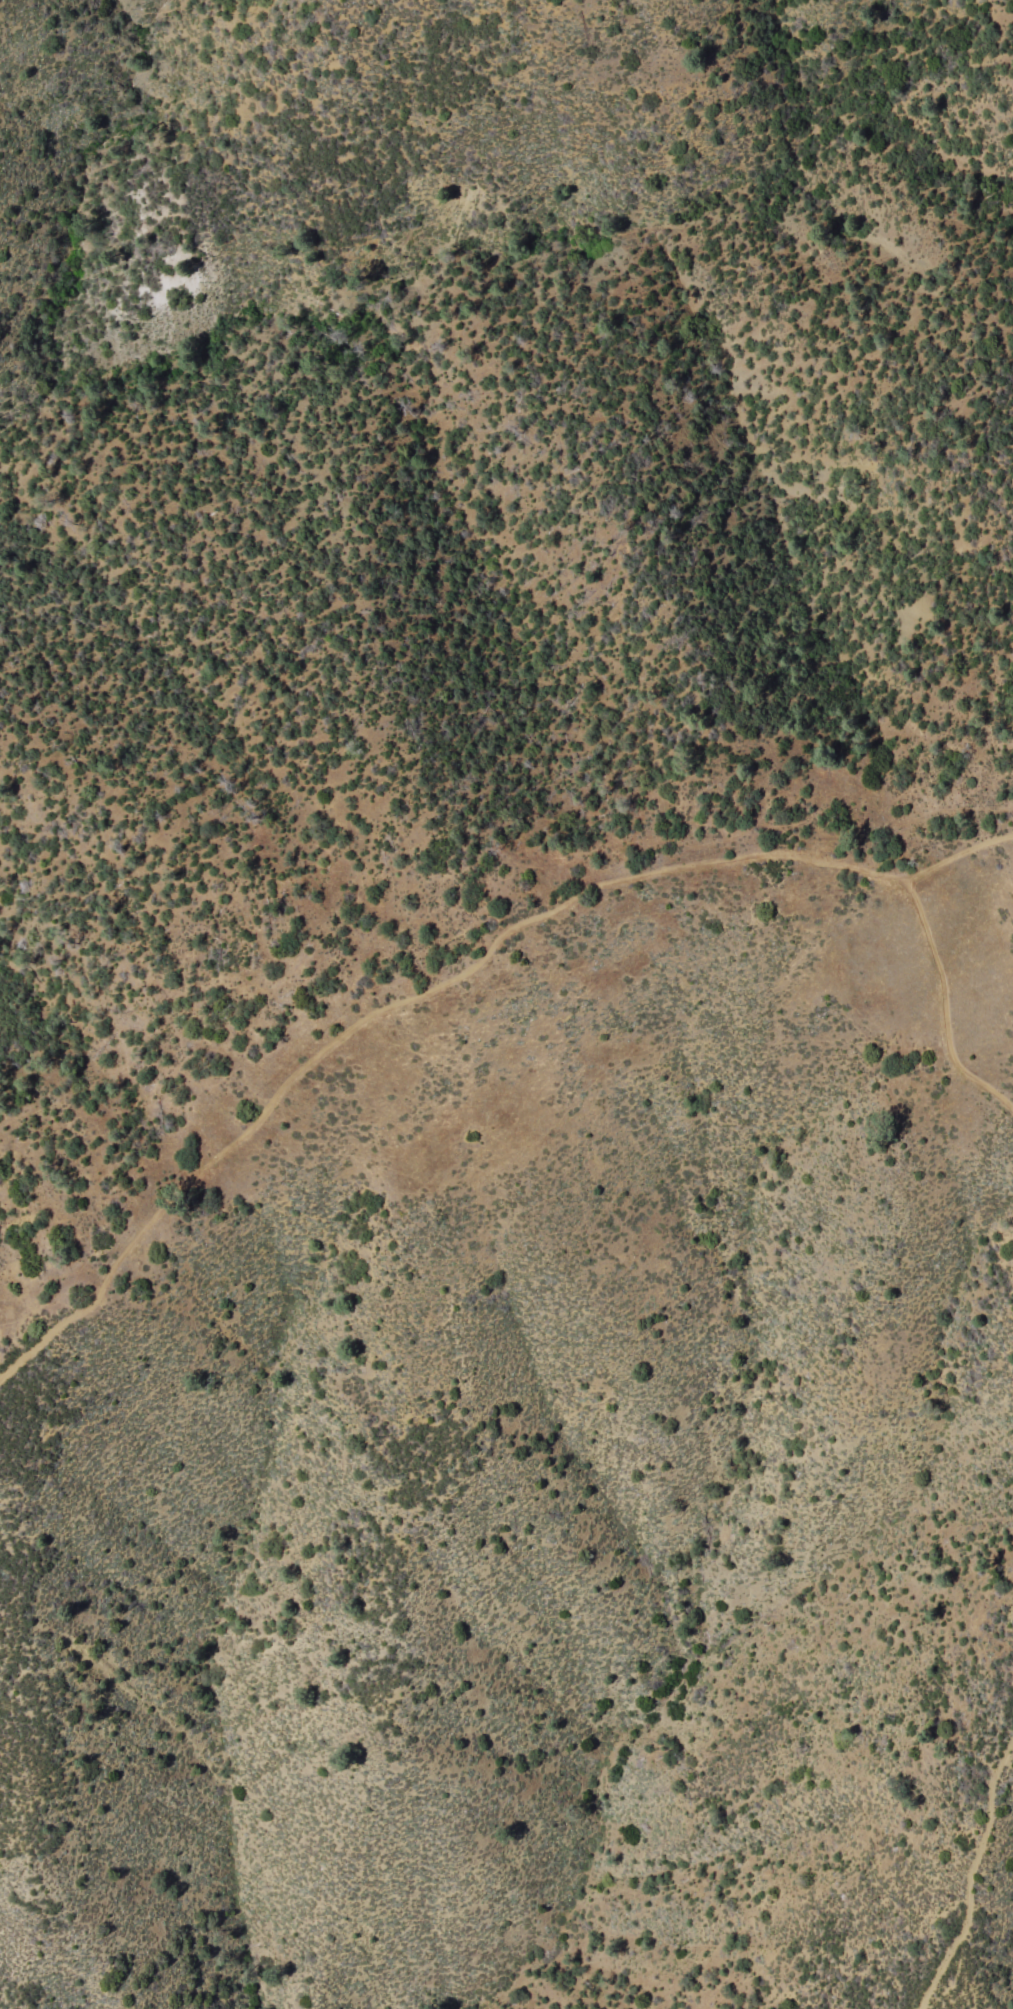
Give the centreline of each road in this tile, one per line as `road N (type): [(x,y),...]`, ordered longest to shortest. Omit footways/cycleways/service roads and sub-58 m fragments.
road 1 (track): [(1012,1165),(936,1059),(931,906),(958,879),(1012,864)]

